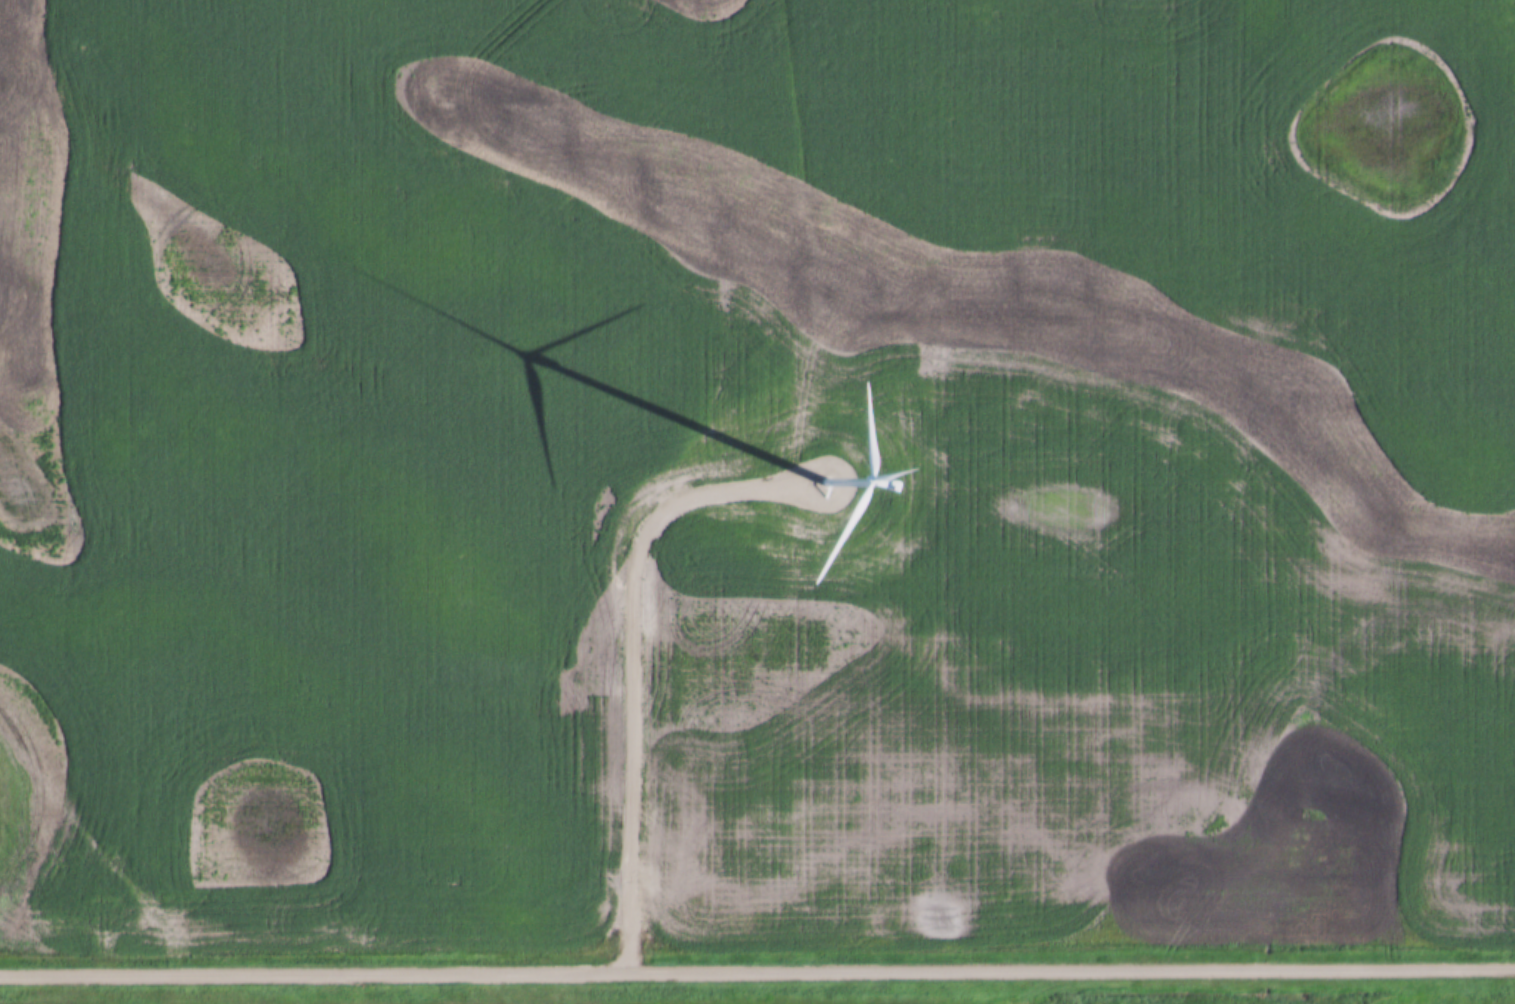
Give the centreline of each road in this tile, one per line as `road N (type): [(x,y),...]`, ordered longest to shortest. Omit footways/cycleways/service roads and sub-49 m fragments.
road 1 (residential): [(1514,965),(0,975)]

